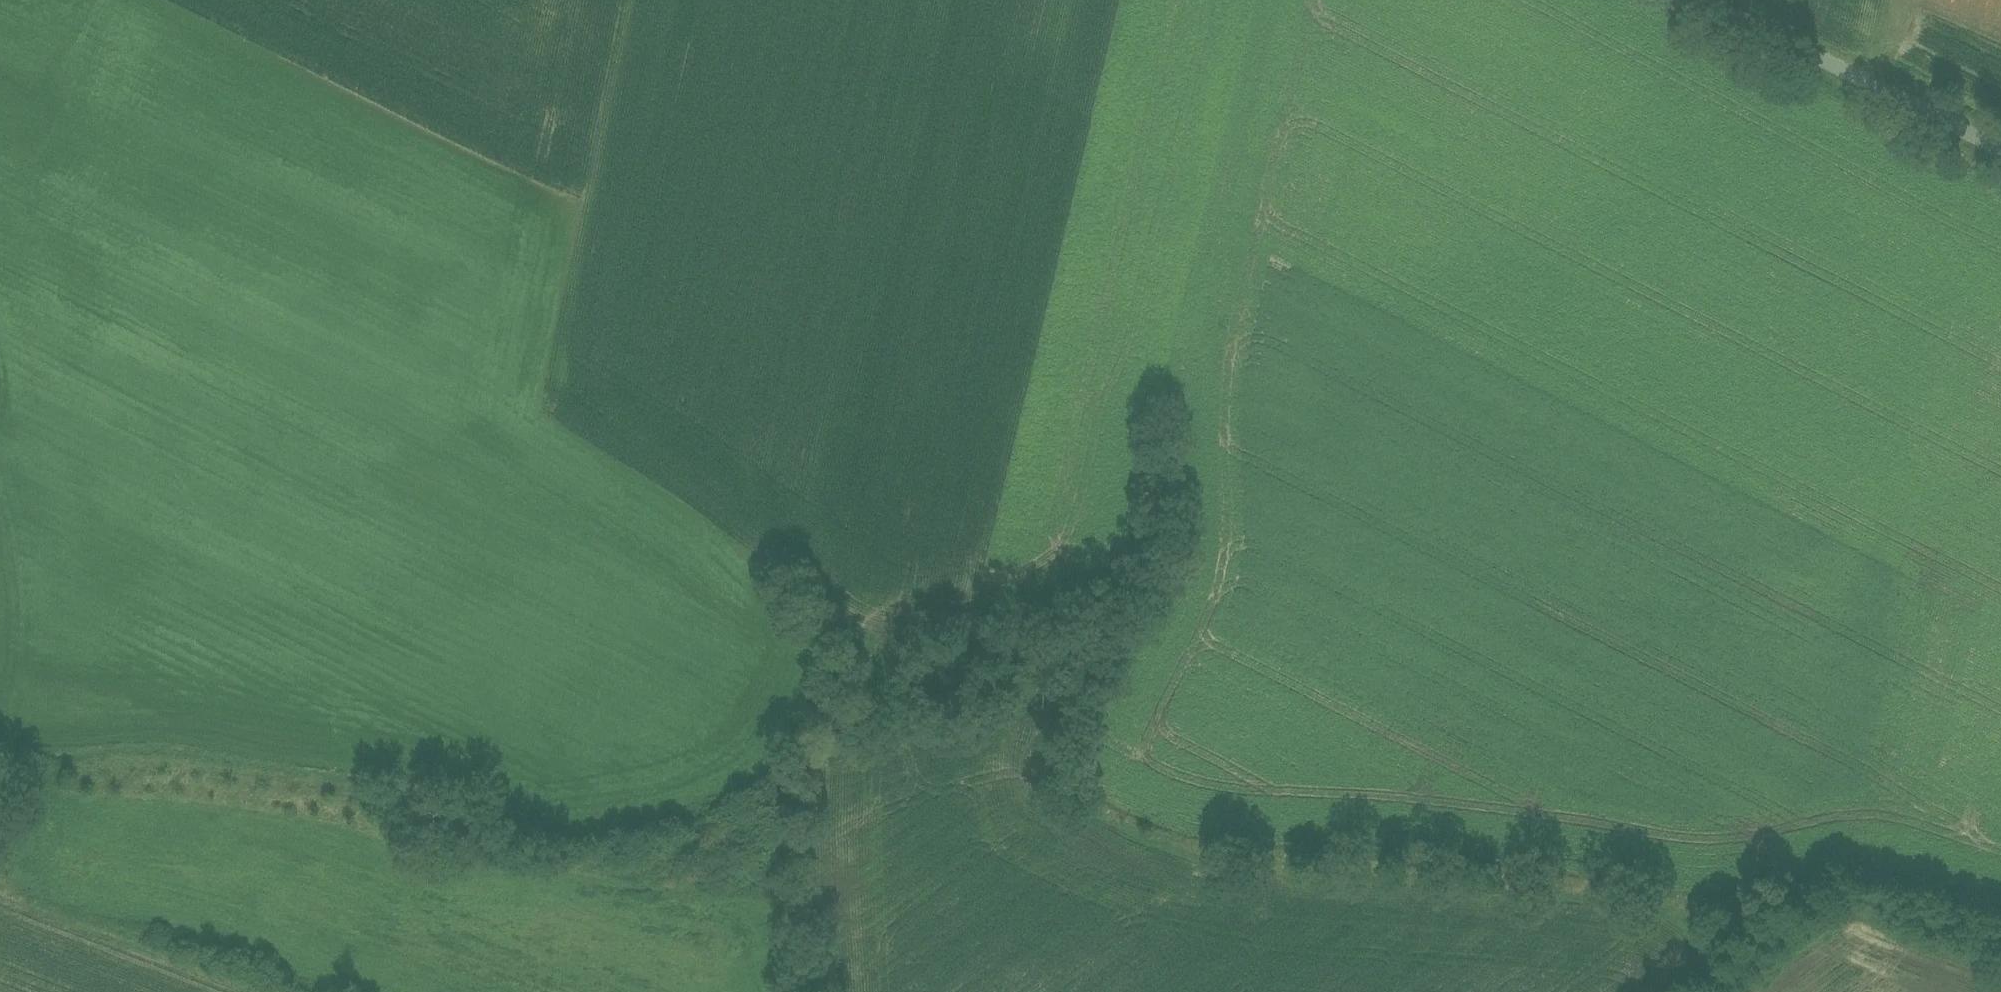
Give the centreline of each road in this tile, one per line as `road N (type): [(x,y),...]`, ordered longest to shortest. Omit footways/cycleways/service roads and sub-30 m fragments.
road 1 (residential): [(2000,146),(1711,0)]

